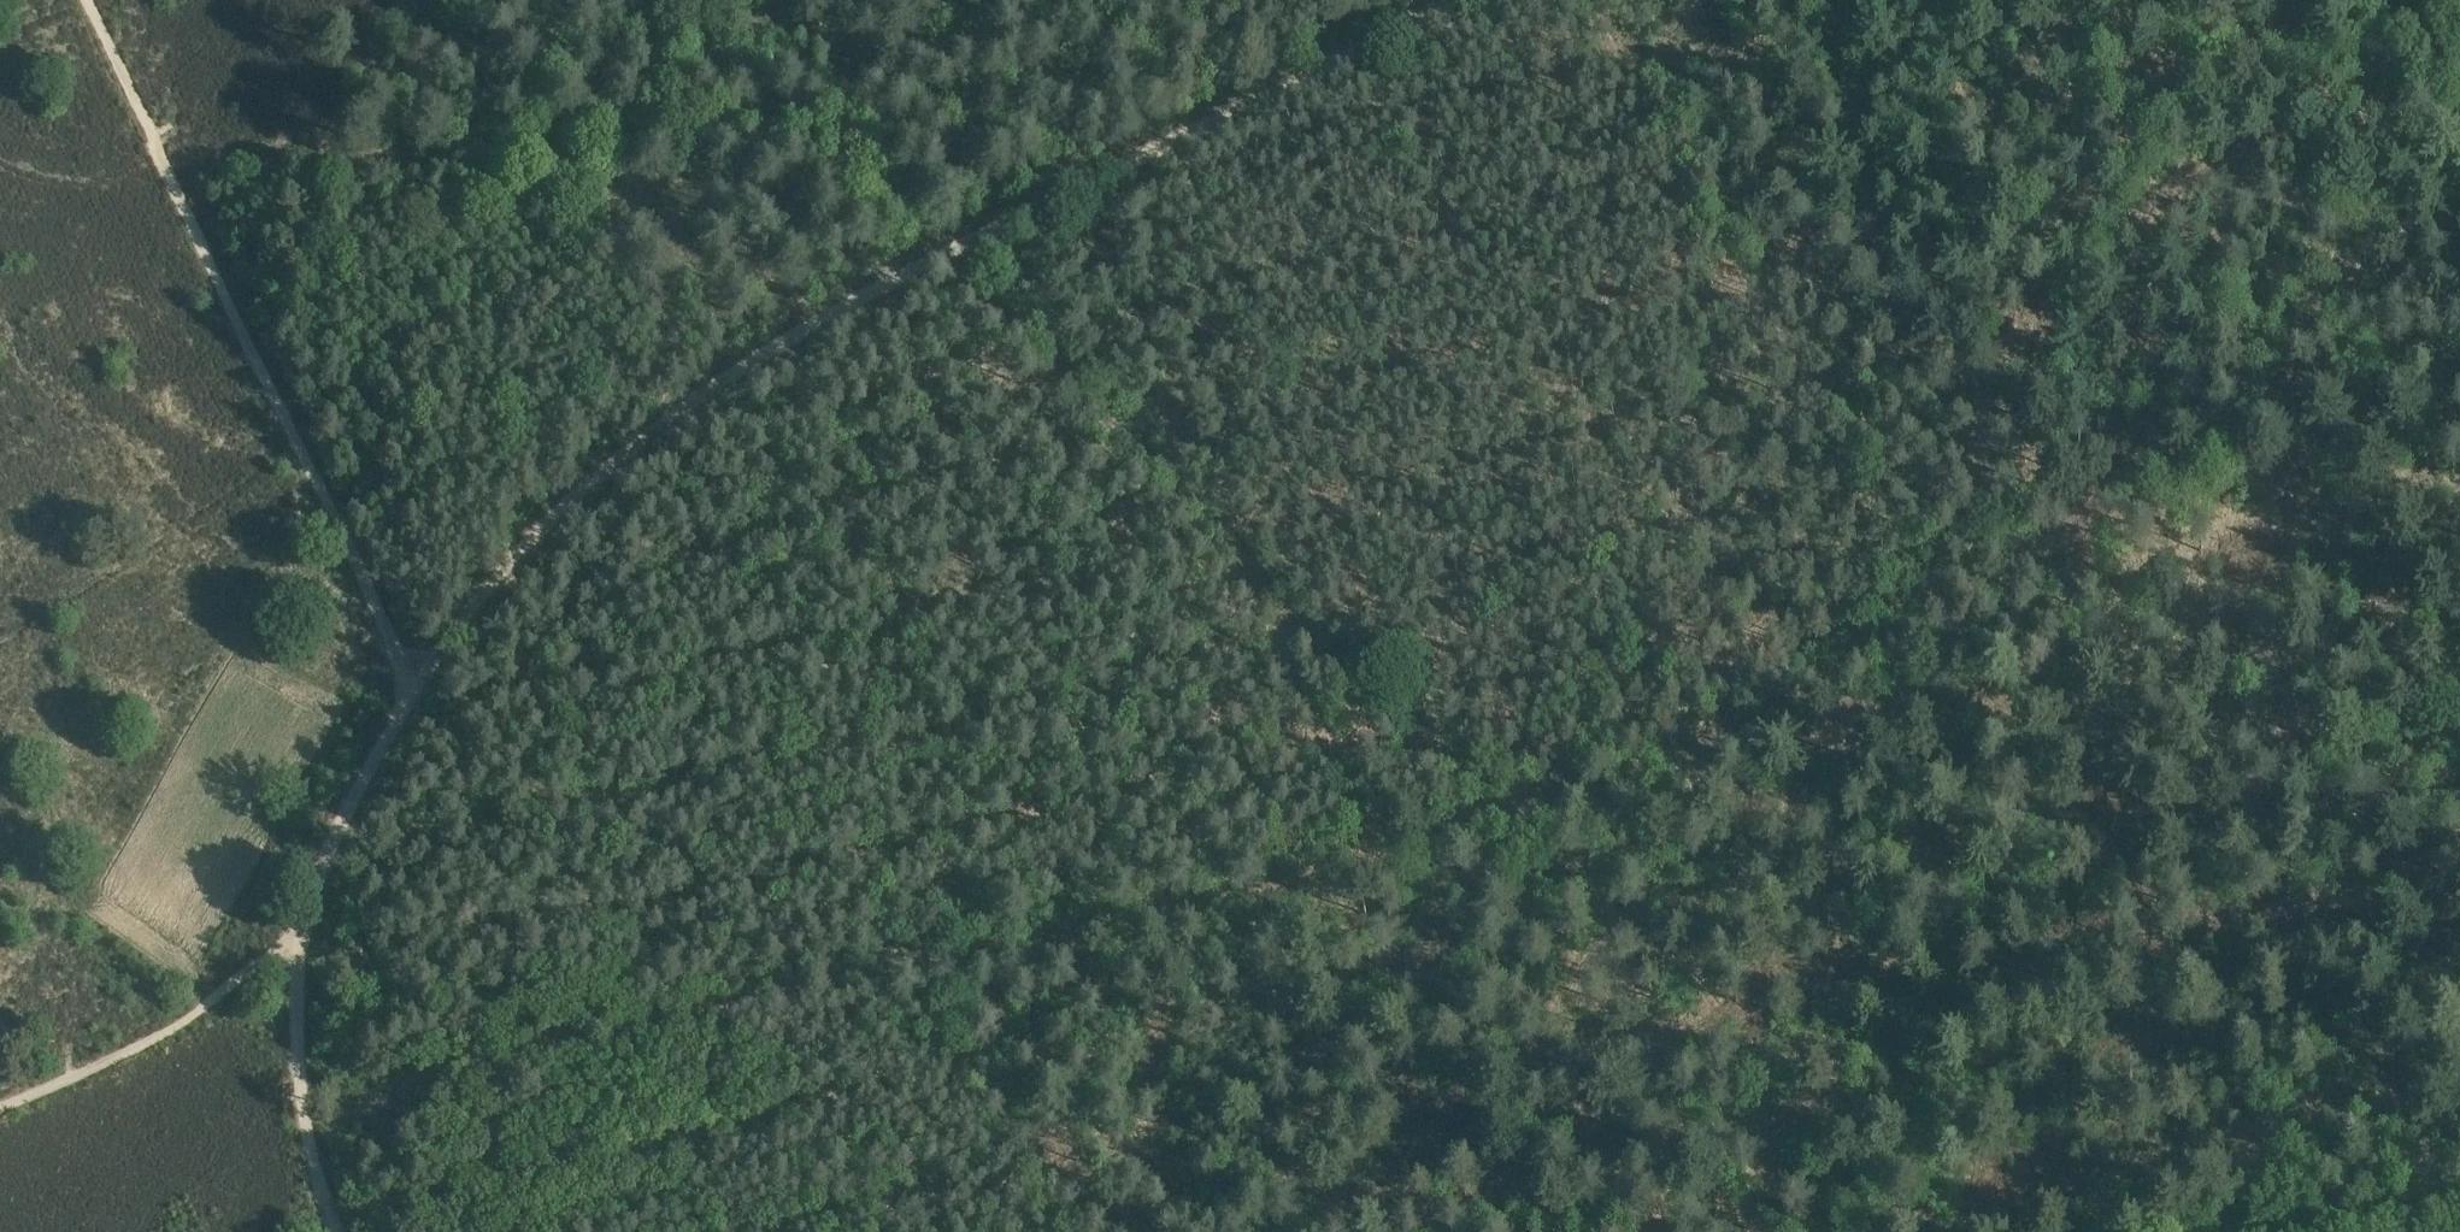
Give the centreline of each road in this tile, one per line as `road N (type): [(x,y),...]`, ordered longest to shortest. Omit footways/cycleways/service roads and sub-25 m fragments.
road 1 (track): [(406,692),(578,493),(764,356),(937,256),(1465,0)]
road 2 (track): [(335,1231),(300,1090),(298,943)]
road 3 (track): [(298,943),(346,809),(406,692)]

